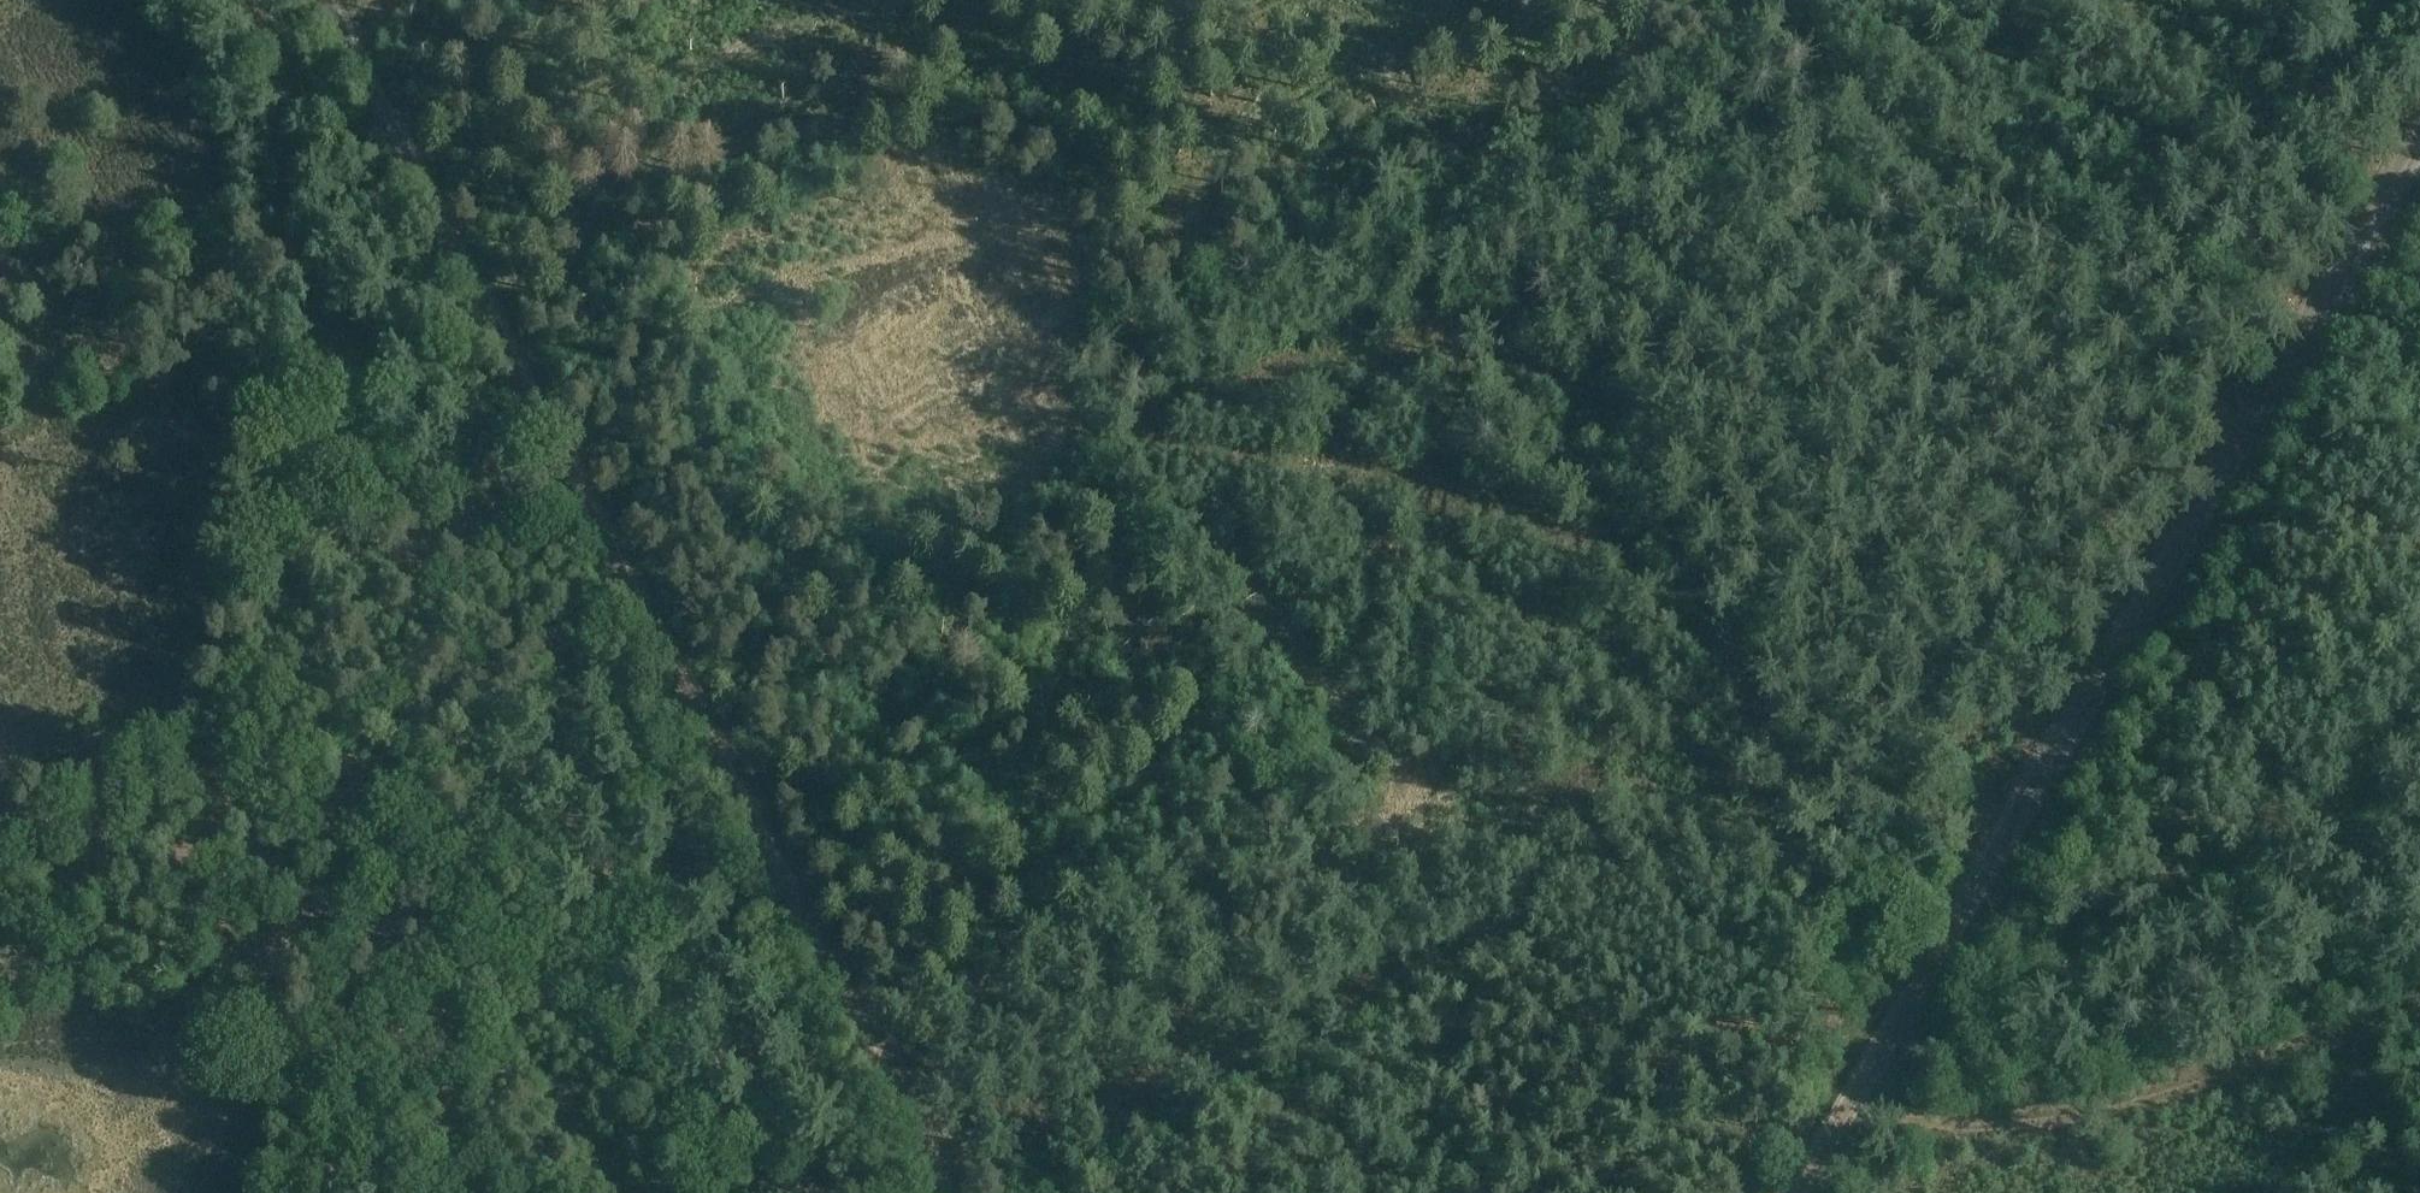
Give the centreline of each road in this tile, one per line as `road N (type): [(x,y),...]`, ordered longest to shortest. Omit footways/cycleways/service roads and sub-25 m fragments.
road 1 (track): [(1840,1112),(2419,138)]
road 2 (track): [(803,922),(942,1192)]

